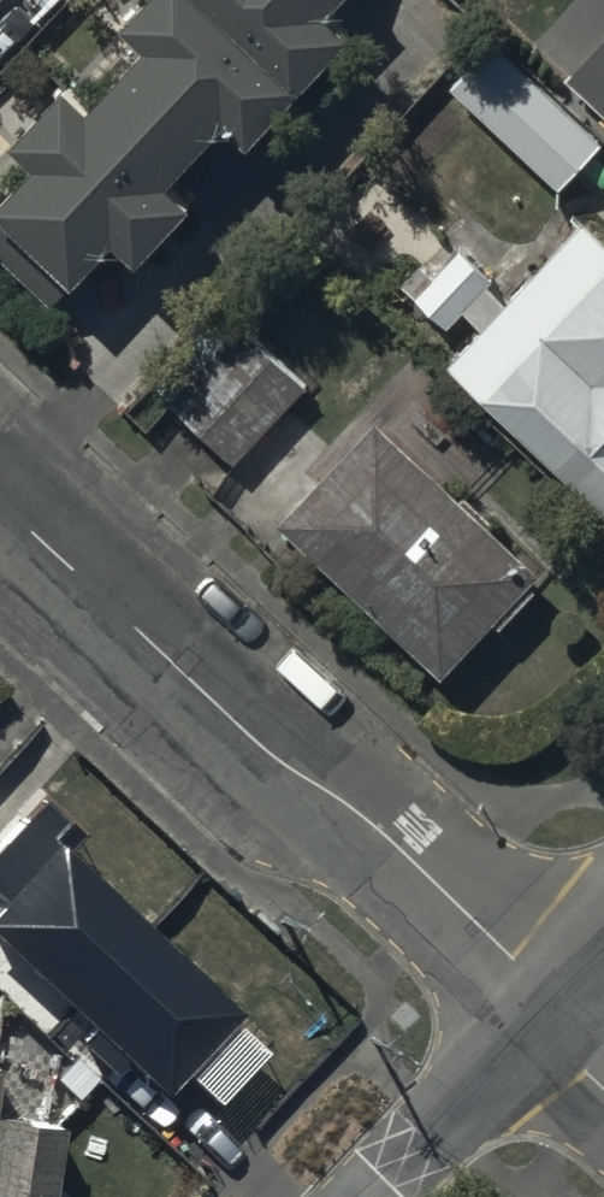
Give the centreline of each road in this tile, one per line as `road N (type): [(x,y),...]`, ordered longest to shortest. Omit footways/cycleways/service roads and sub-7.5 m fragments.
road 1 (residential): [(0,490),(495,941),(560,1014)]
road 2 (unclassified): [(385,1196),(560,1014)]

